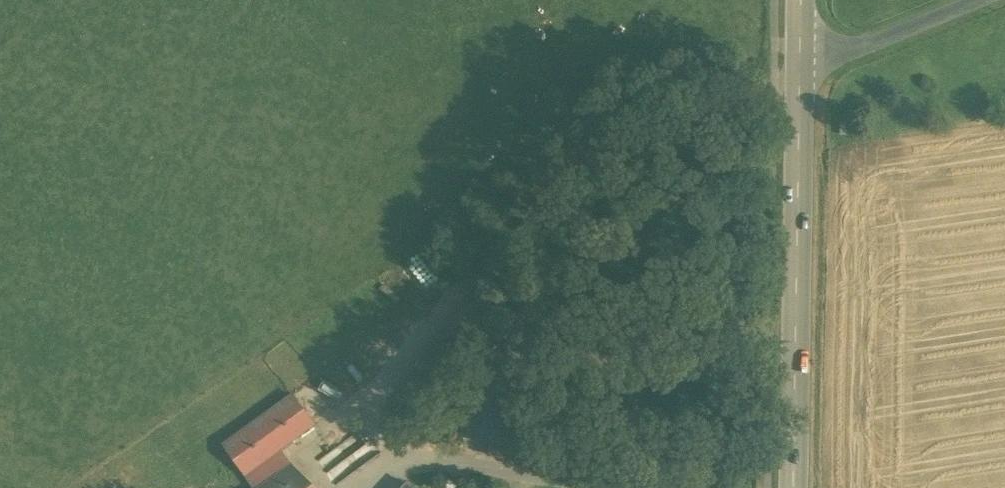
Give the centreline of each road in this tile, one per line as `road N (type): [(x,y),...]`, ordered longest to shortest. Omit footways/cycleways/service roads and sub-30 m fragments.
road 1 (tertiary): [(793,487),(799,60)]
road 2 (unclassified): [(948,0),(799,60)]

